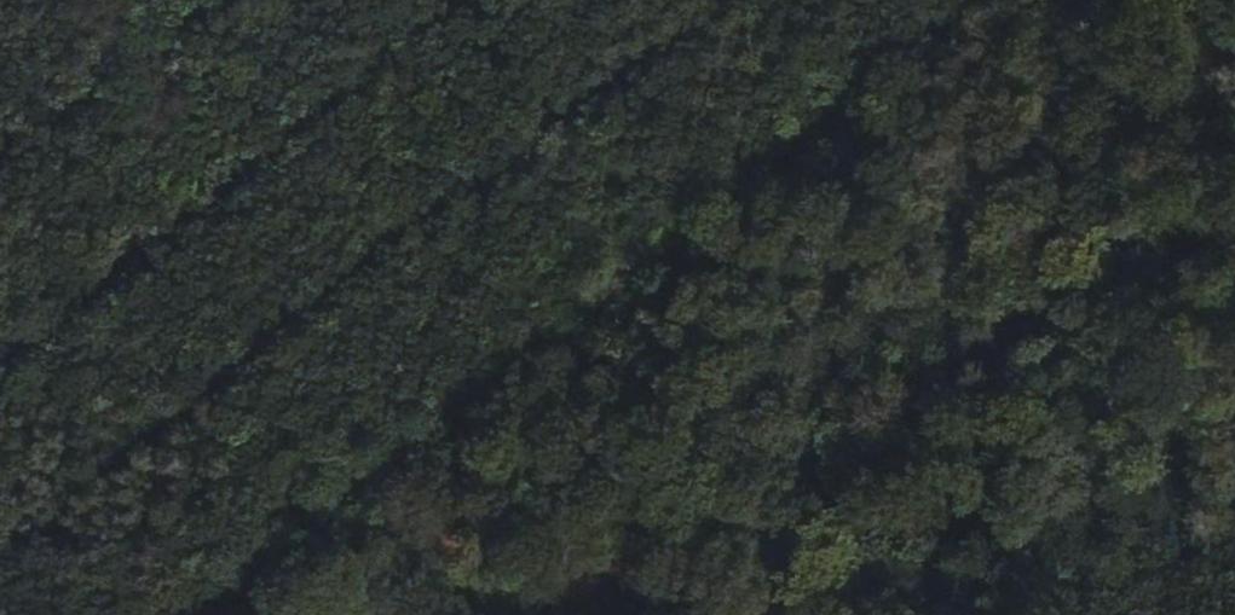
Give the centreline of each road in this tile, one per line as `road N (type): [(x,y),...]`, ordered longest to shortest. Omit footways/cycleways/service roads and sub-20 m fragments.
road 1 (track): [(976,0),(212,614)]
road 2 (track): [(1234,53),(1143,614)]

